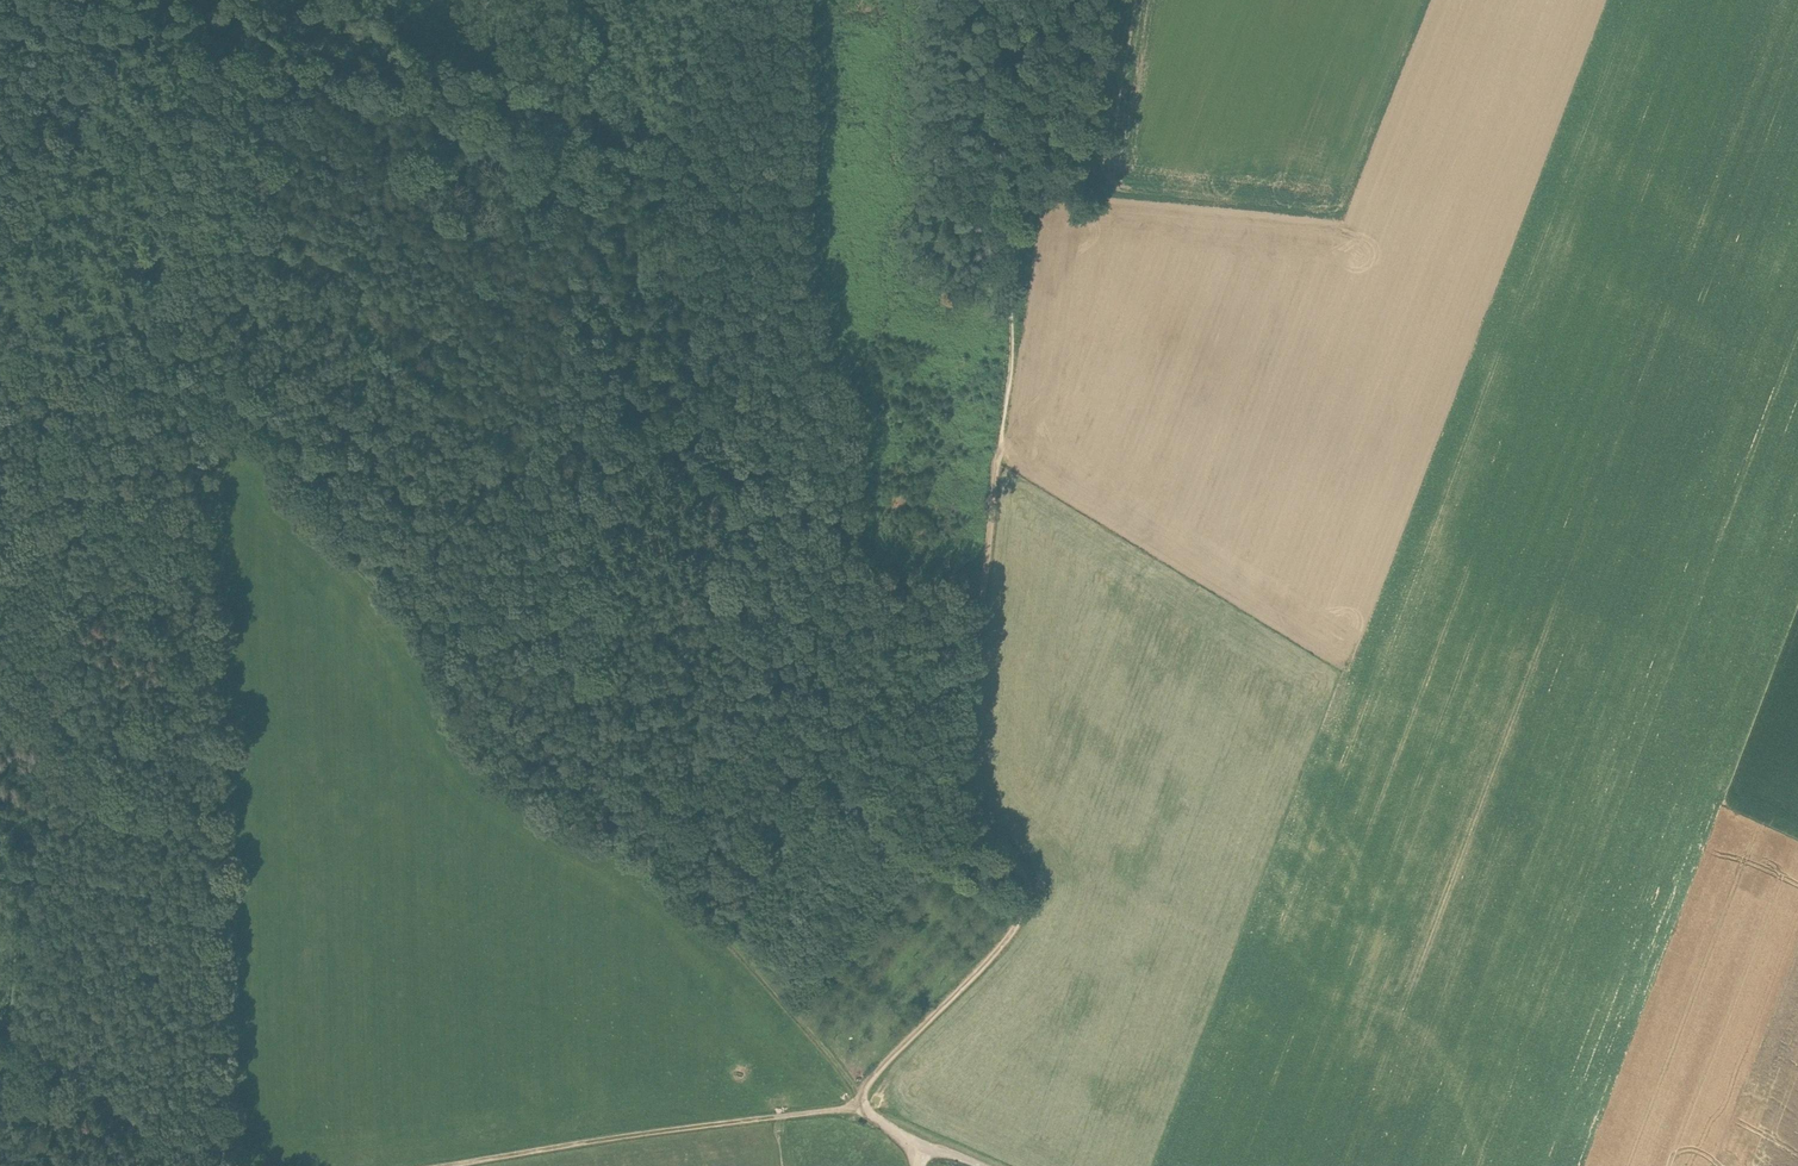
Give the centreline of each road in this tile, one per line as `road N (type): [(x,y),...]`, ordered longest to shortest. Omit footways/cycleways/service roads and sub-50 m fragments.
road 1 (track): [(478,0),(627,162),(657,214),(688,301),(750,580),(807,749),(851,757),(992,837)]
road 2 (track): [(862,1097),(667,877),(482,755),(389,598),(327,534),(264,445),(214,411)]
road 3 (track): [(992,837),(968,793),(962,749),(1011,358),(997,150),(1002,0)]
road 4 (track): [(857,1108),(439,1165)]
road 5 (track): [(862,1097),(1021,918),(1025,878),(992,837)]
road 6 (track): [(211,1165),(119,1116),(73,1074),(0,1051)]
road 7 (track): [(214,411),(175,401),(94,406),(68,398)]
road 8 (residential): [(980,1165),(857,1108)]
road 9 (track): [(68,398),(0,288)]

